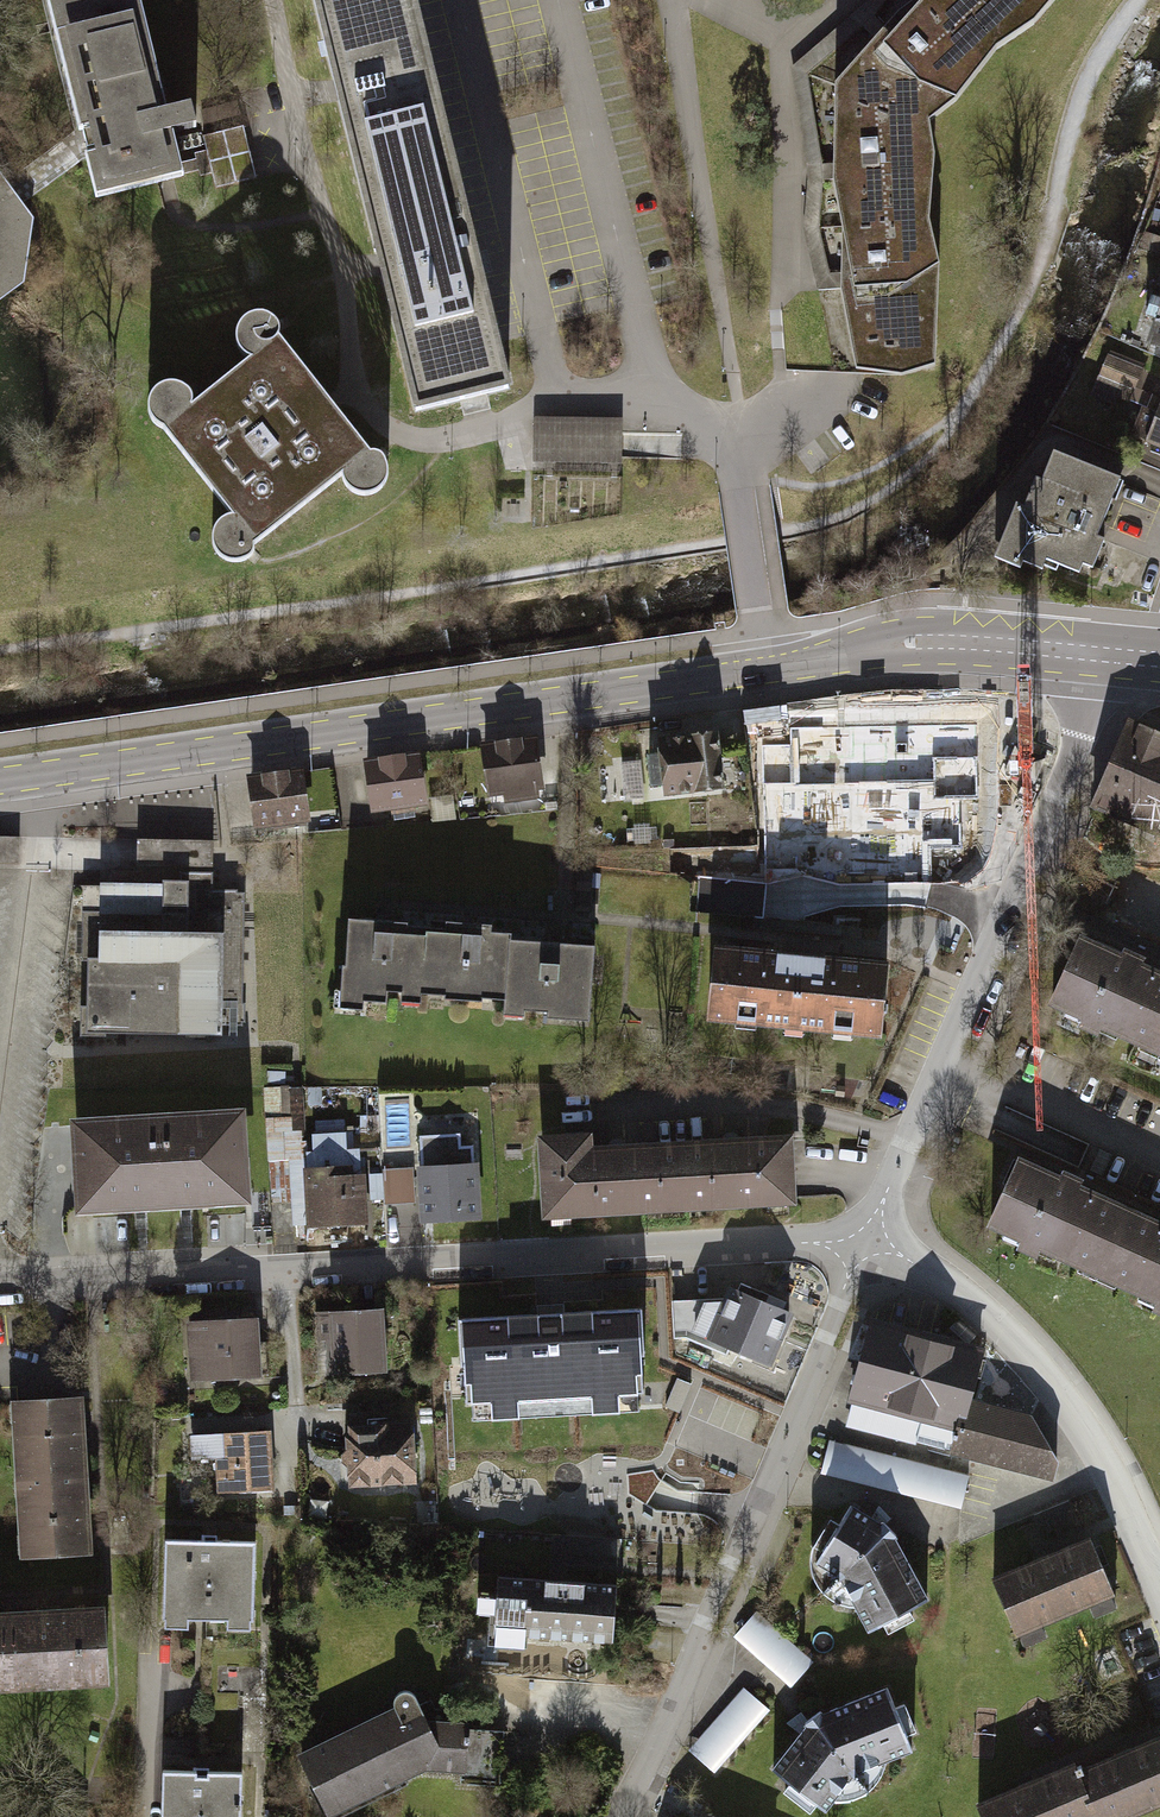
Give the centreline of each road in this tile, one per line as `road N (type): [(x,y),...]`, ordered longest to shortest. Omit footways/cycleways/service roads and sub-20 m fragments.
road 1 (tertiary): [(767,670),(0,781)]
road 2 (residential): [(869,1238),(920,1135),(1066,772),(1093,692),(1097,654)]
road 3 (residential): [(641,1816),(675,1766),(869,1238)]
road 4 (residential): [(283,1264),(869,1238)]
road 5 (residential): [(1159,1594),(1106,1462),(1059,1388),(1003,1322),(939,1271),(869,1238)]
road 6 (tertiary): [(1097,654),(912,642),(767,670)]
road 7 (residential): [(0,1276),(283,1264)]
road 8 (residential): [(759,620),(739,452),(792,405)]
road 9 (residential): [(144,1816),(149,1640)]
road 10 (residential): [(283,1264),(298,1431)]

